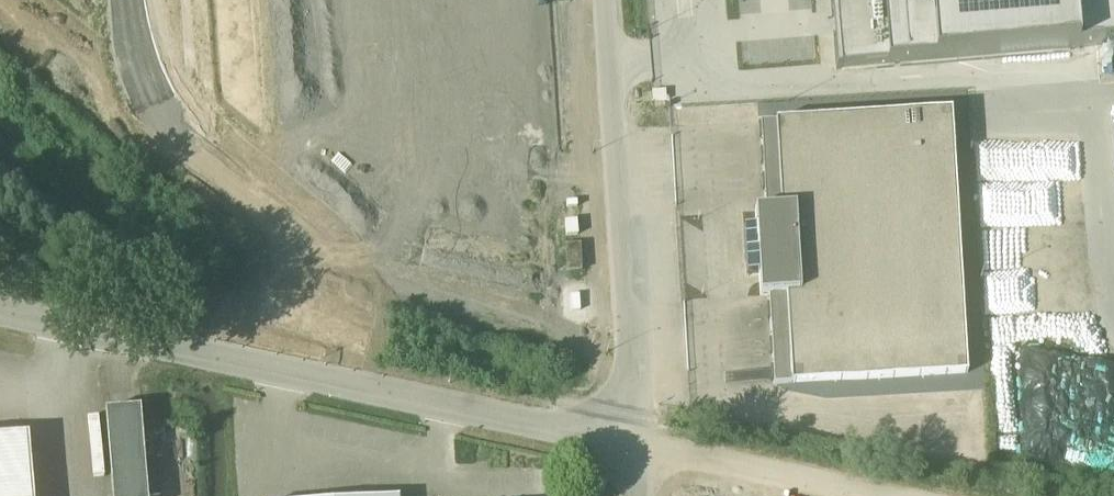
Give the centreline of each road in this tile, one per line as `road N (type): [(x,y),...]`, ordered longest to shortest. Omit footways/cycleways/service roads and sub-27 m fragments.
road 1 (unclassified): [(285,375),(303,284),(299,243),(291,226),(195,157),(161,117),(143,81),(126,0)]
road 2 (unclassified): [(617,442),(633,302),(606,0)]
road 3 (unclassified): [(617,442),(285,375)]
road 4 (unclassified): [(285,375),(0,315)]
road 5 (unclassified): [(875,495),(634,445)]

